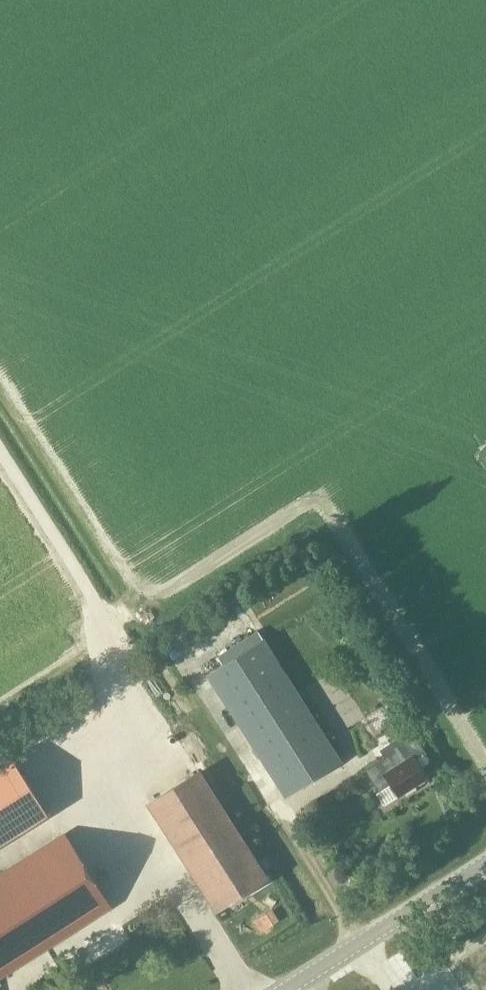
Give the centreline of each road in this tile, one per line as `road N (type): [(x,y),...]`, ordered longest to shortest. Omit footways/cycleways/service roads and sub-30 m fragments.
road 1 (unclassified): [(285,989),(485,864)]

